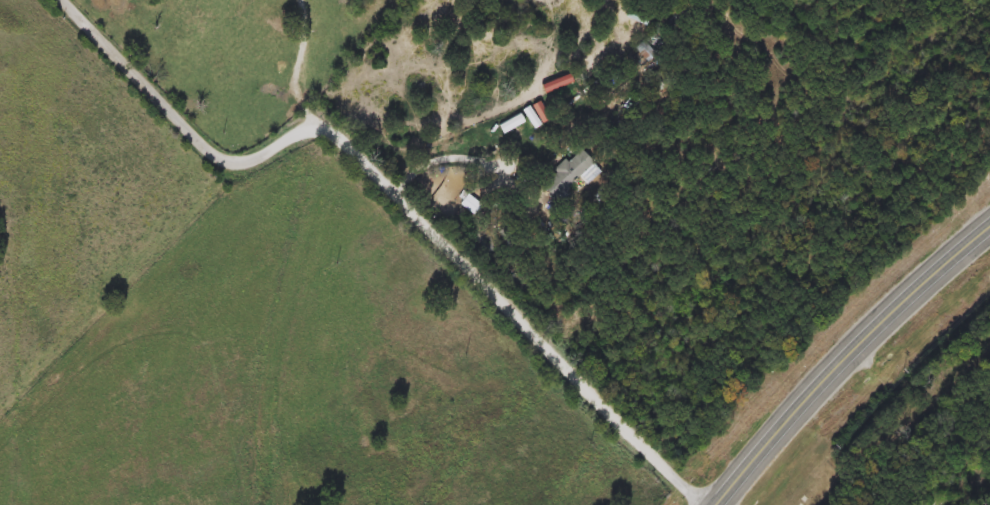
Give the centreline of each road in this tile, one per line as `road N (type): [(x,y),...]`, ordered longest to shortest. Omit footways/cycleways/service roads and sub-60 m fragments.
road 1 (residential): [(701,504),(339,137),(302,128),(259,158),(215,156),(86,26)]
road 2 (primary): [(721,504),(841,366),(989,230)]
road 3 (residential): [(394,191),(426,160),(454,155),(489,166),(533,199)]

